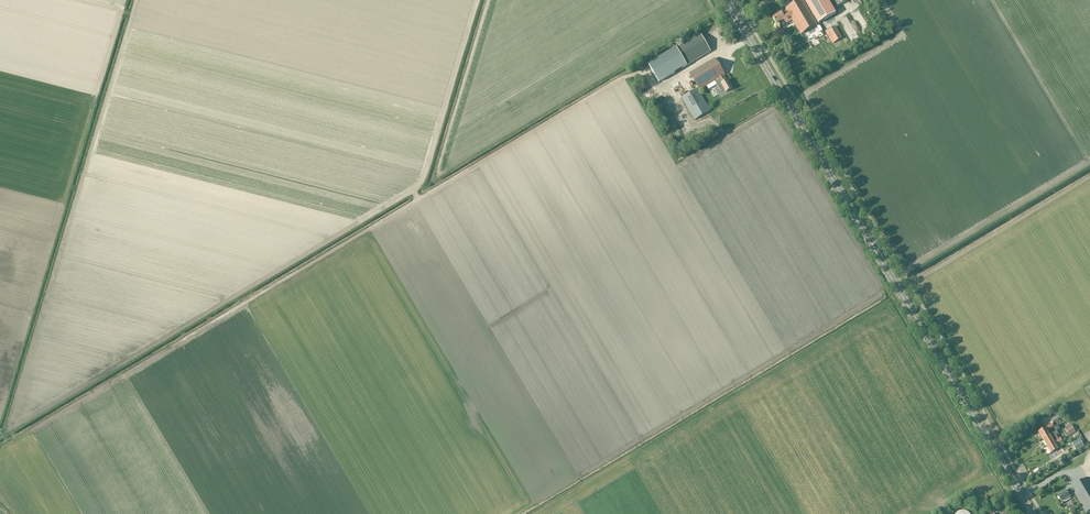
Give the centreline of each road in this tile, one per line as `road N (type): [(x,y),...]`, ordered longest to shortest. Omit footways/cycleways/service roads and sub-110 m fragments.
road 1 (secondary): [(1032,513),(725,0)]

